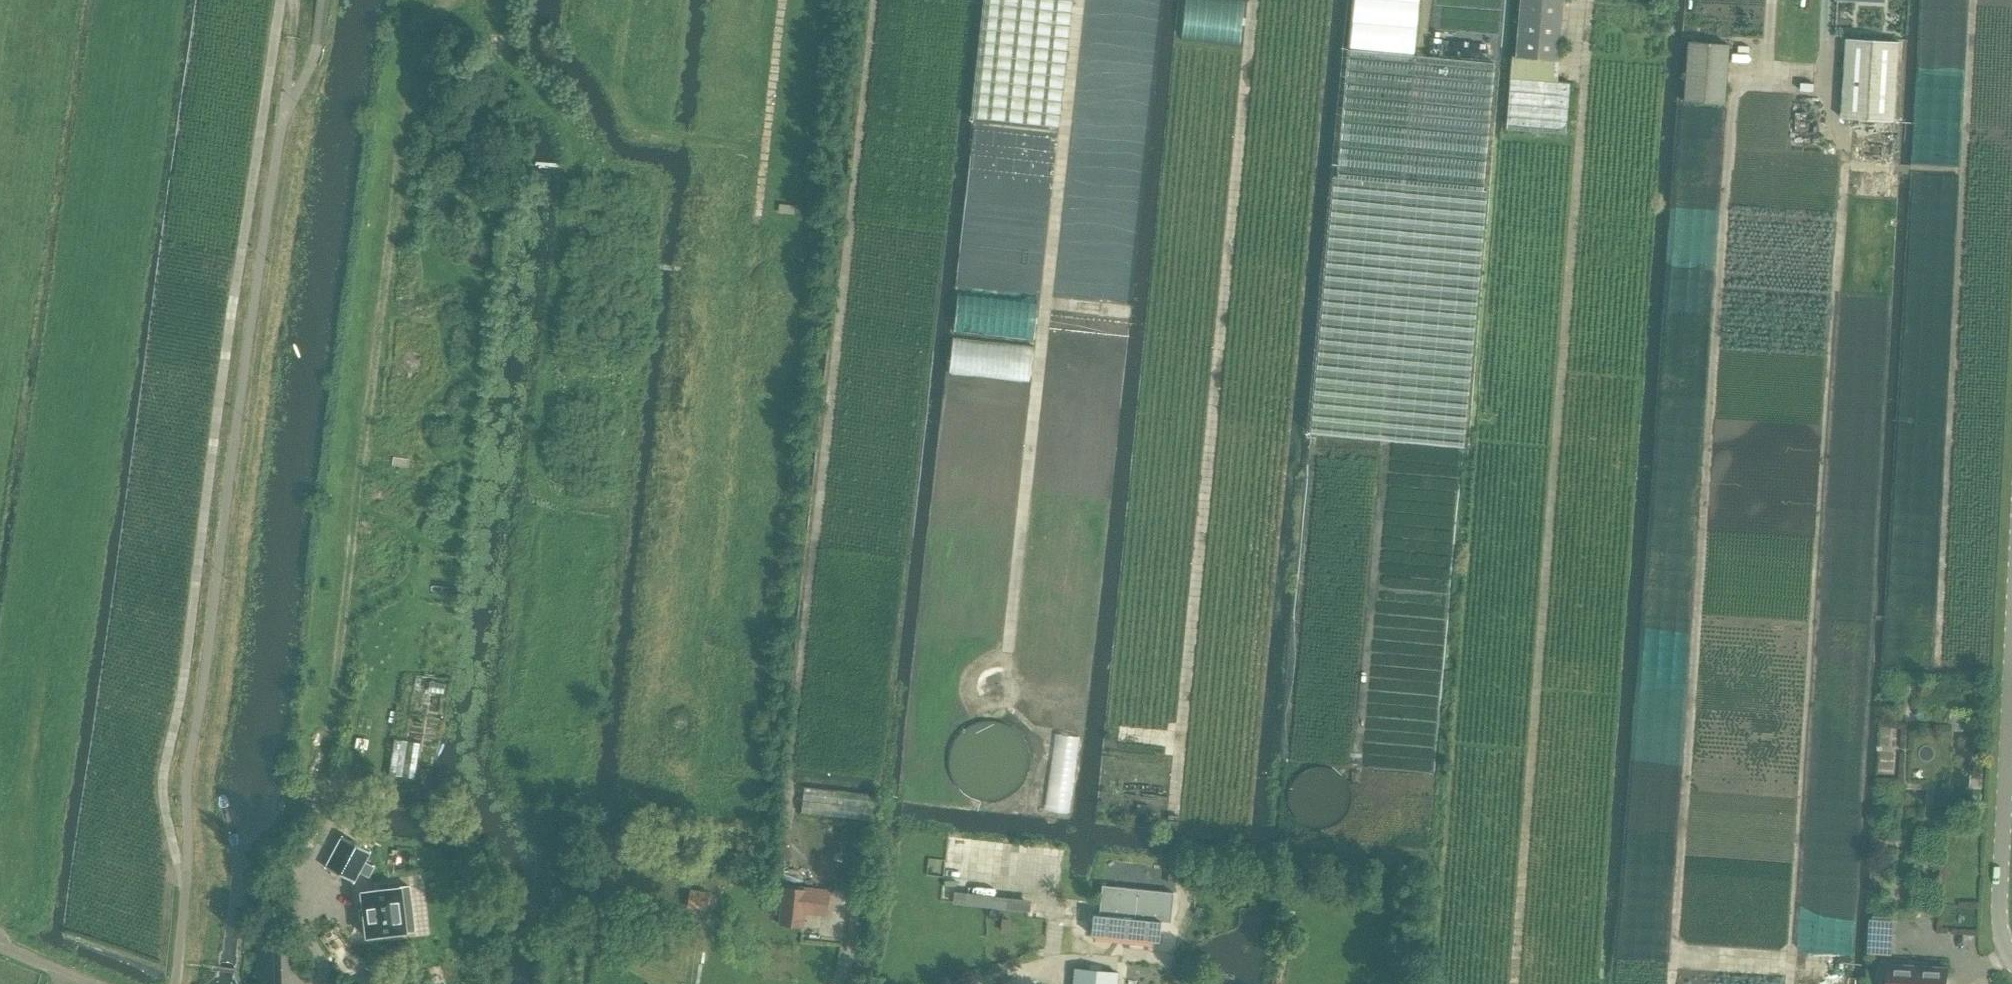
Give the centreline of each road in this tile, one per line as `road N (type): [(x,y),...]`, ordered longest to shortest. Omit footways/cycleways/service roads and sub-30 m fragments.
road 1 (track): [(1771,0),(1766,84),(1734,82),(1673,959),(1792,965),(1846,146),(1821,87)]
road 2 (track): [(1514,983),(1590,0)]
road 3 (track): [(184,881),(163,777),(282,0)]
road 4 (track): [(878,0),(782,840)]
road 5 (track): [(1253,0),(1173,813)]
road 6 (track): [(1077,0),(1001,708)]
road 7 (track): [(1973,0),(1938,666)]
road 8 (unclassified): [(2011,960),(1999,905),(2011,725)]
road 9 (track): [(756,225),(782,0)]
road 10 (track): [(282,122),(294,0)]

